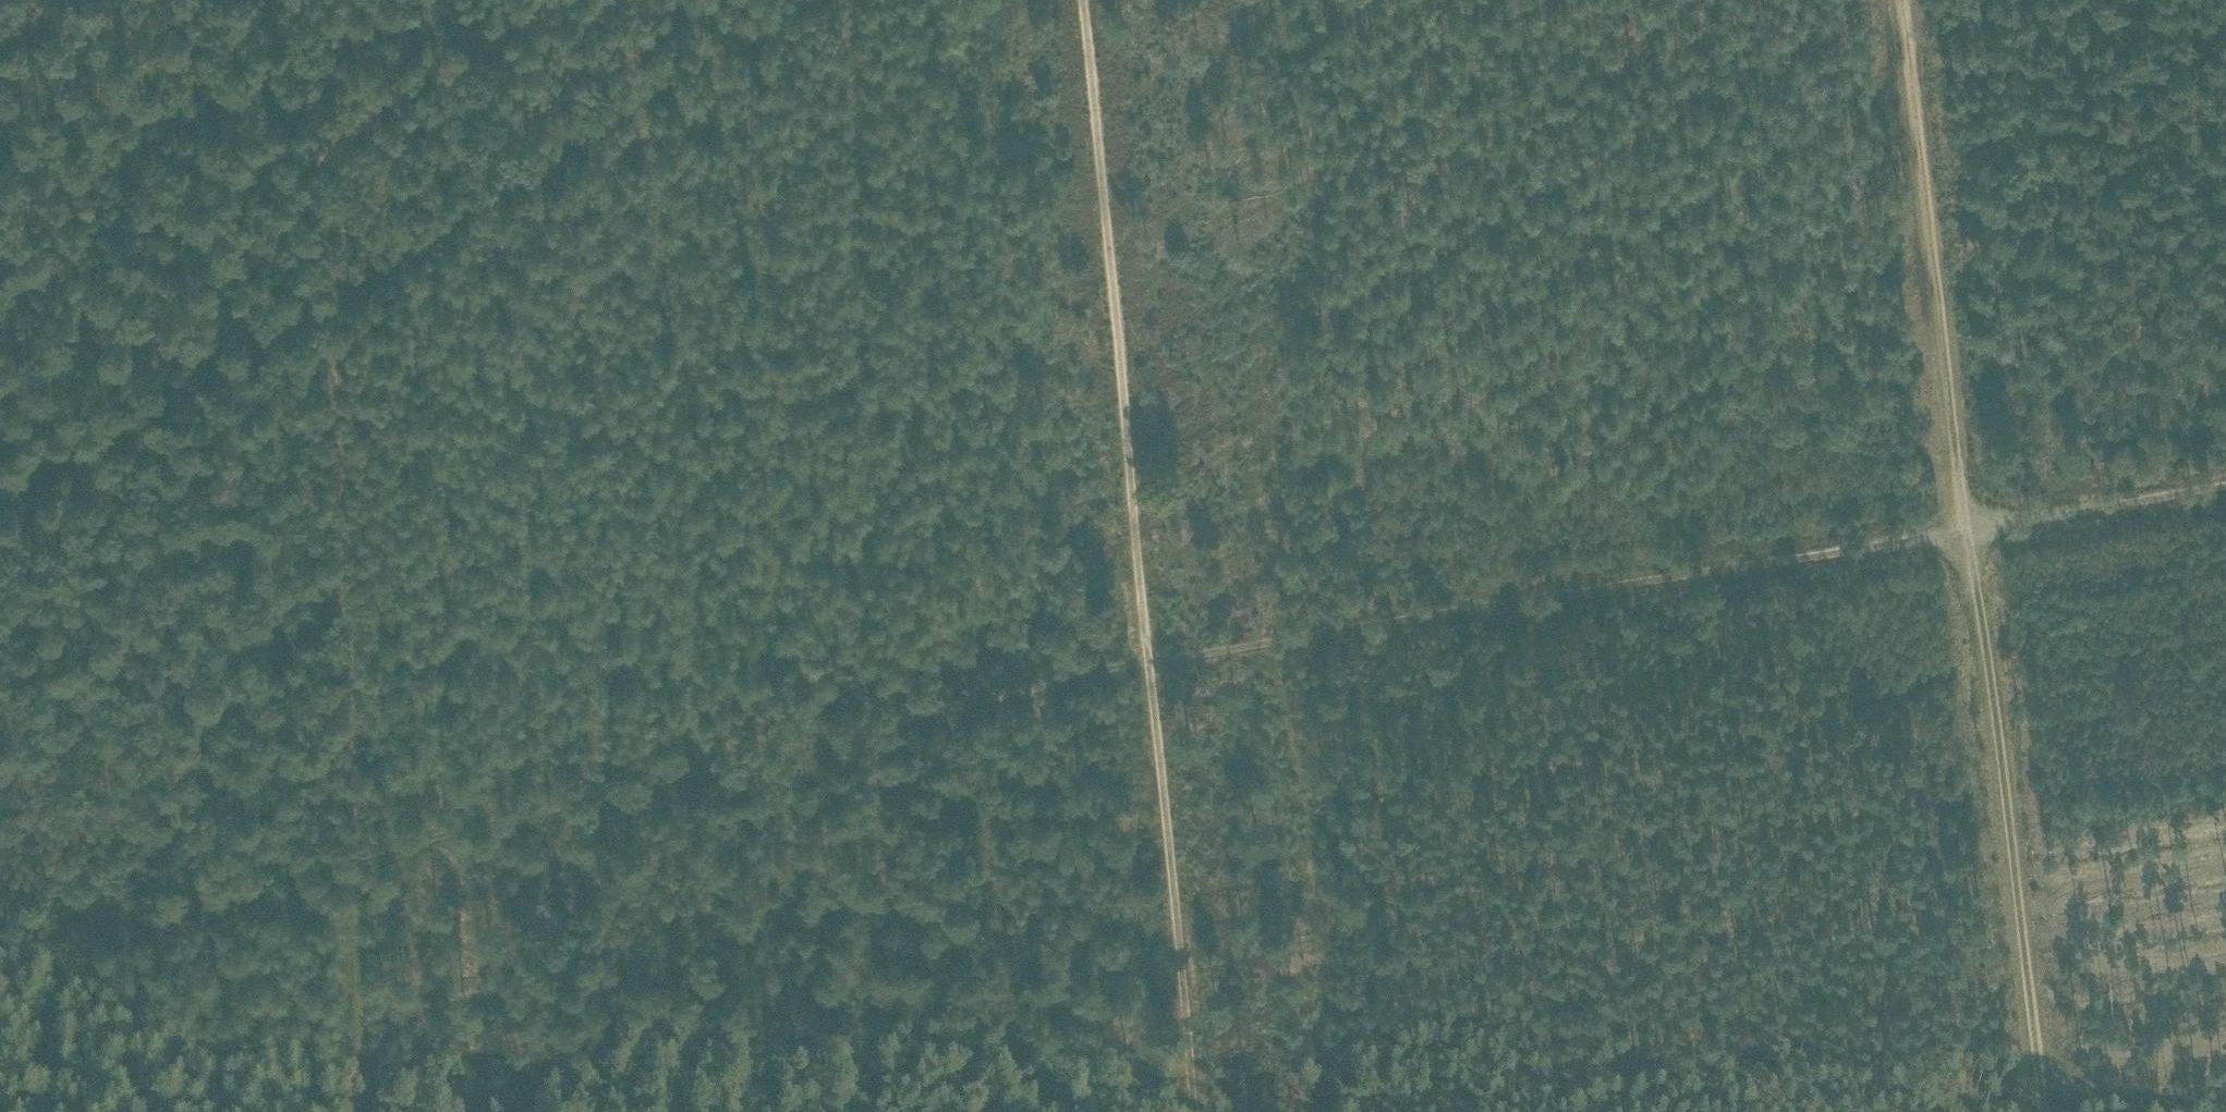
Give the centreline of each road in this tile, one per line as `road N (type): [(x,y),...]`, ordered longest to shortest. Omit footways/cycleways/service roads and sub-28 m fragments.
road 1 (track): [(2040,1111),(1898,0)]
road 2 (track): [(1196,1111),(1085,0)]
road 3 (track): [(1146,643),(2225,486)]
road 4 (track): [(1146,643),(355,854)]
road 5 (track): [(332,282),(355,854)]
road 6 (track): [(355,854),(0,942)]
road 7 (track): [(273,0),(309,98),(332,282)]
road 8 (track): [(355,854),(367,1111)]

